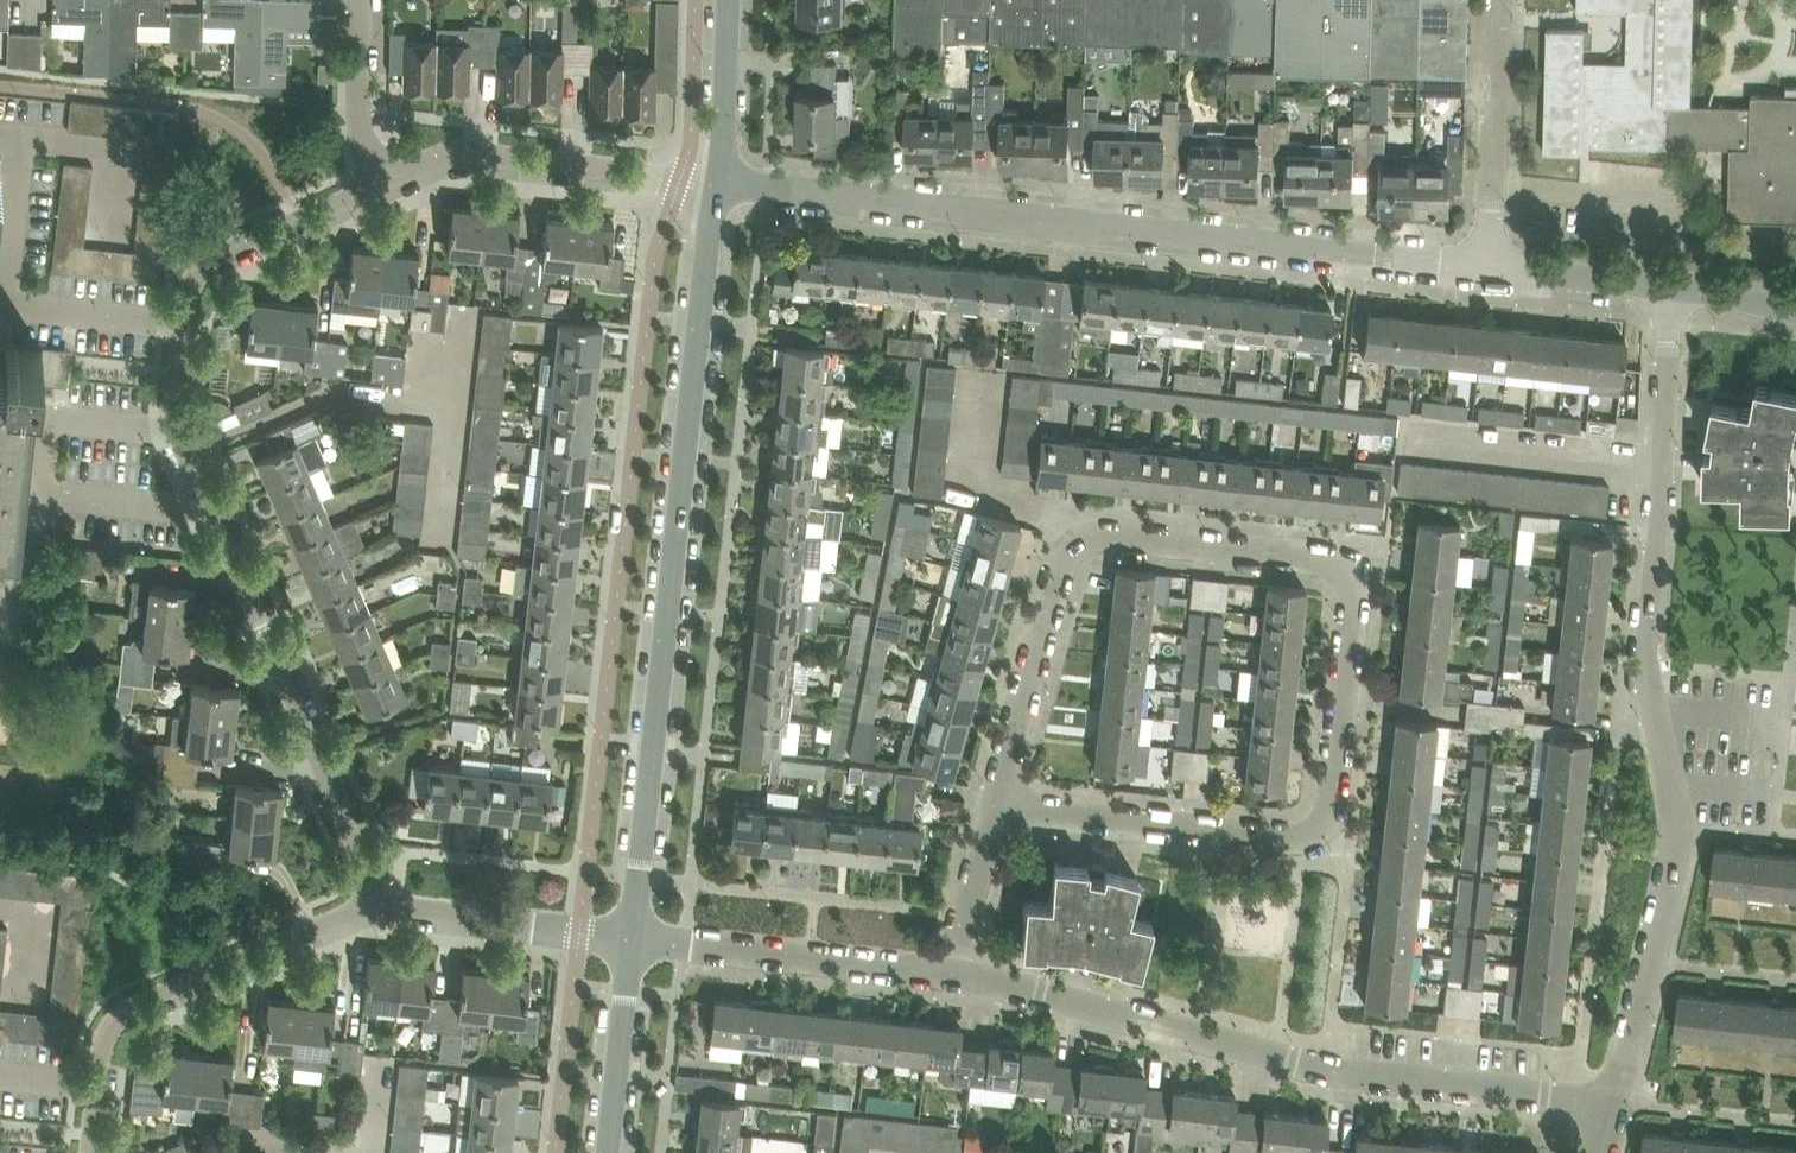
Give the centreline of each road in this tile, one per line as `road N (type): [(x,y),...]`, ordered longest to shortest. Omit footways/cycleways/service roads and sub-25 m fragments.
road 1 (residential): [(998,793),(1027,806),(1302,837),(1330,825),(1359,603),(1353,572),(1087,535),(1068,554)]
road 2 (residential): [(378,910),(356,831),(202,498),(179,404),(187,324),(194,293),(211,271),(382,188)]
road 3 (residential): [(1616,1099),(1672,869),(1654,666),(1663,294)]
road 4 (residential): [(1490,272),(714,186)]
road 5 (tertiary): [(632,938),(714,186)]
road 6 (residential): [(1616,1099),(1327,1066),(949,973)]
road 7 (residential): [(94,1152),(96,1116),(120,1028),(155,1001),(378,910)]
road 8 (residential): [(382,188),(463,160),(714,186)]
road 9 (residential): [(949,973),(632,938)]
road 10 (residential): [(1490,272),(1499,0)]
road 11 (residential): [(632,938),(378,910)]
road 12 (residential): [(1068,554),(998,793)]
road 13 (tertiary): [(608,1152),(632,938)]
road 14 (residential): [(361,0),(360,127),(382,188)]
road 15 (residential): [(949,973),(998,793)]
road 16 (tertiary): [(714,186),(728,0)]
road 17 (residential): [(1663,294),(1490,272)]
road 18 (residential): [(1795,309),(1663,294)]

